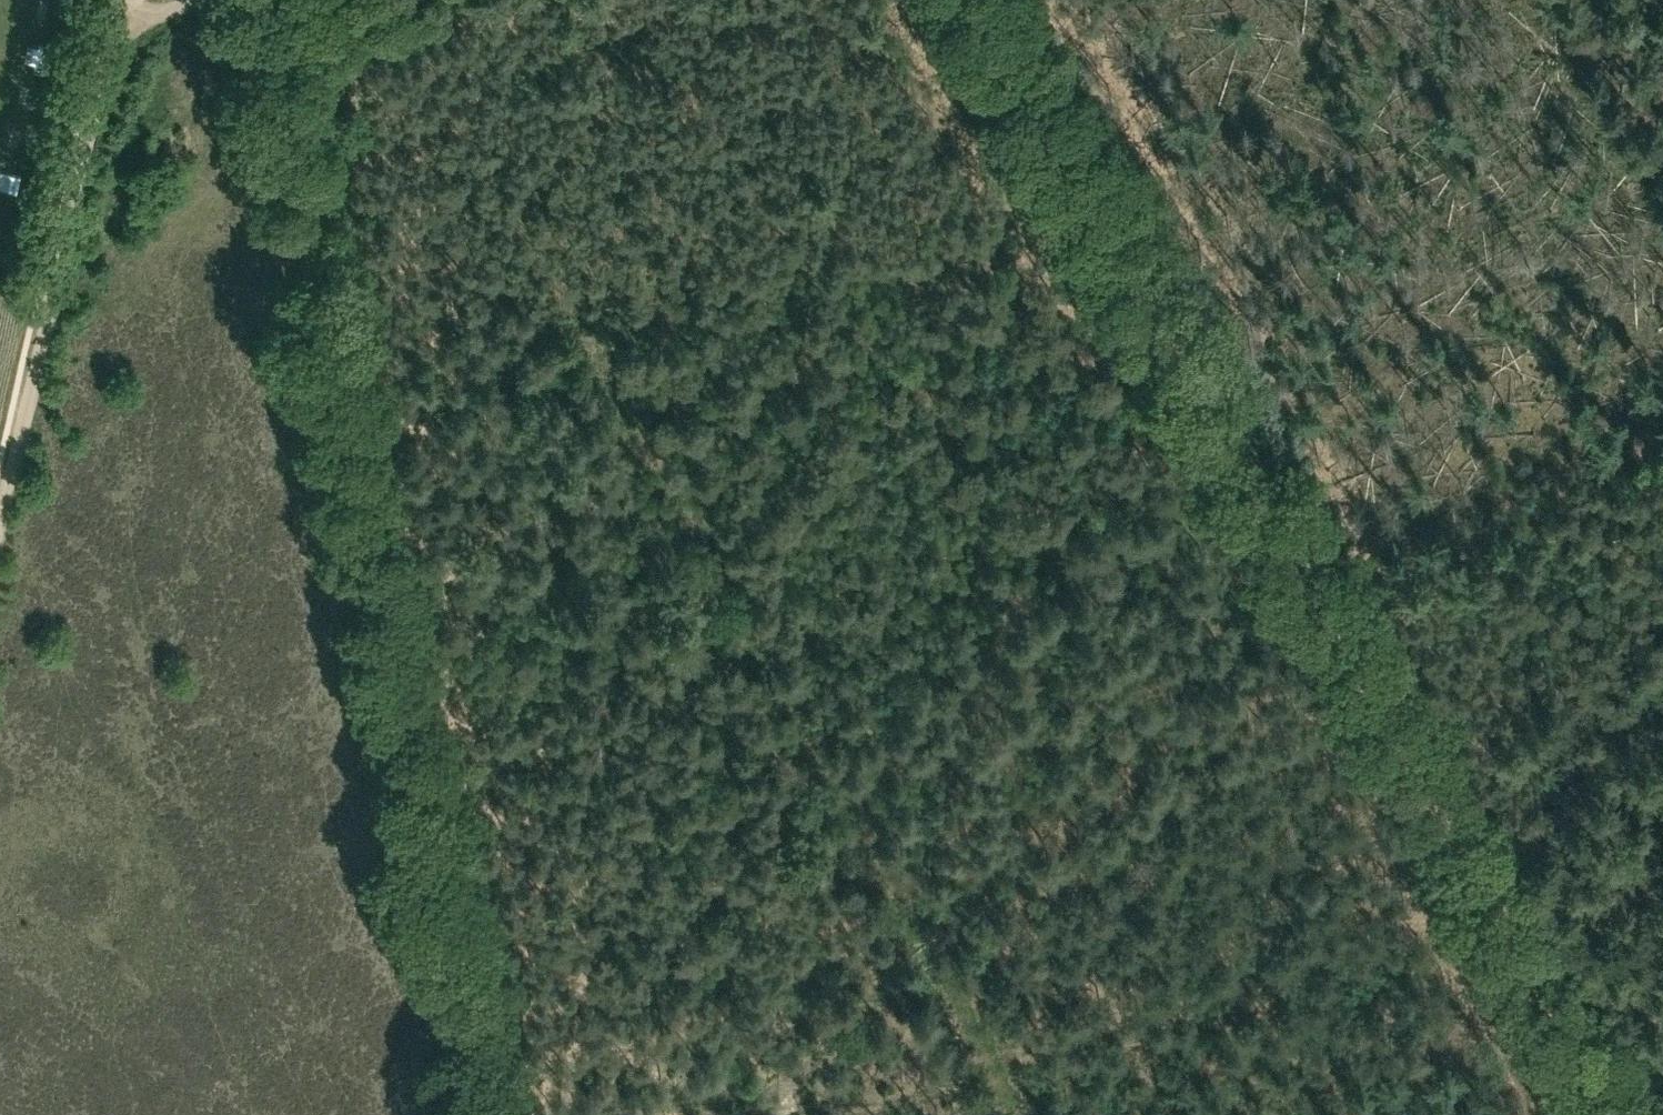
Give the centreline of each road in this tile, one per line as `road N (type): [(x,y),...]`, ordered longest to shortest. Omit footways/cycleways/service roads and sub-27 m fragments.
road 1 (track): [(487,1114),(267,0)]
road 2 (track): [(980,0),(1335,615)]
road 3 (track): [(1335,615),(1625,1114)]
road 4 (track): [(0,533),(112,50),(131,20)]

